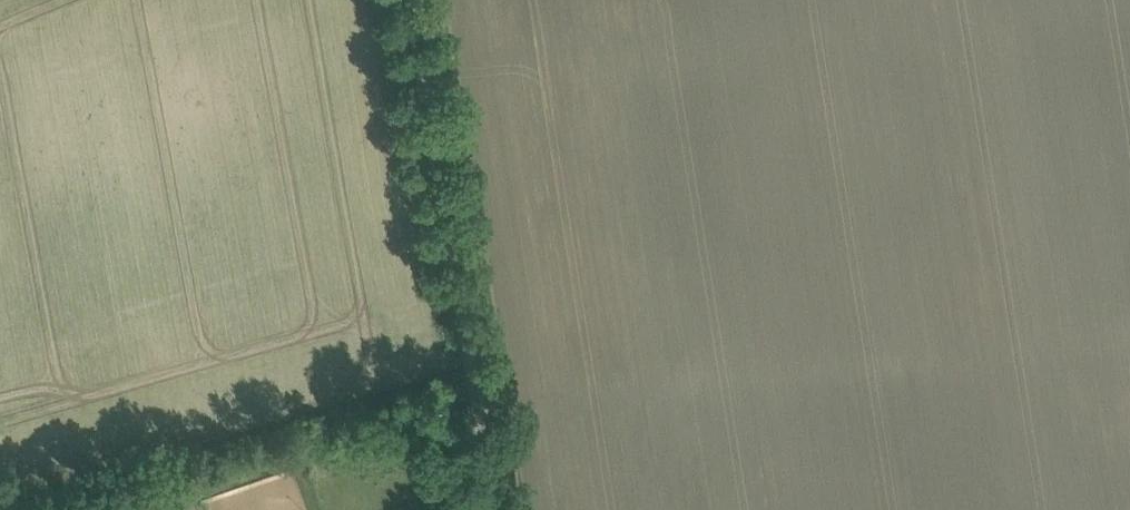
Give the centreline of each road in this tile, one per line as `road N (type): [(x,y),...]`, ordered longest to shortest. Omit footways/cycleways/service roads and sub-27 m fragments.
road 1 (unclassified): [(487,509),(400,0)]

